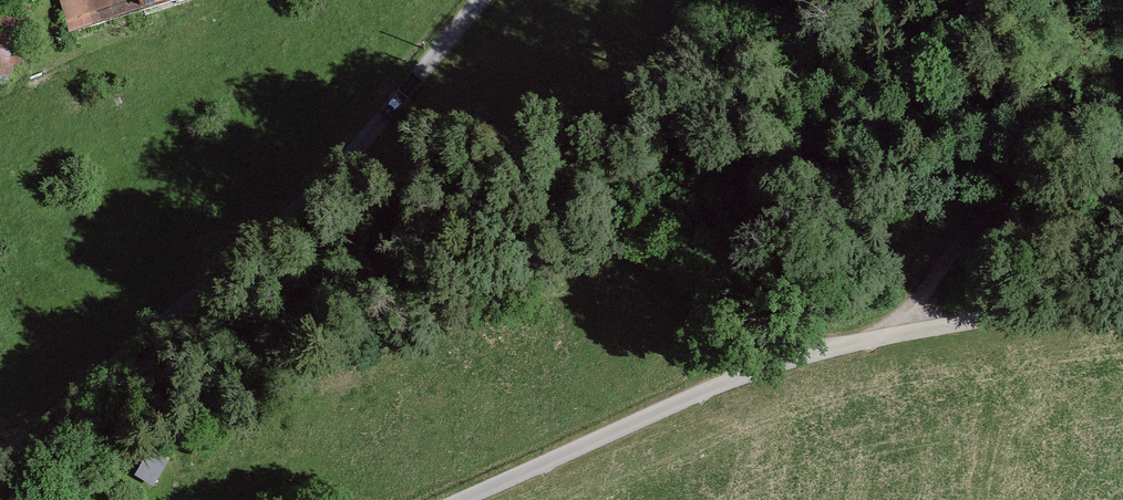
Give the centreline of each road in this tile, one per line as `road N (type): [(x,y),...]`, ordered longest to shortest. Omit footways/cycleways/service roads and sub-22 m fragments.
road 1 (unclassified): [(485,0),(375,129),(0,468)]
road 2 (unclassified): [(905,332),(790,358),(446,499)]
road 3 (track): [(1122,173),(1055,191),(969,235),(915,296),(905,332)]
road 4 (unclassified): [(905,332),(1122,299)]

